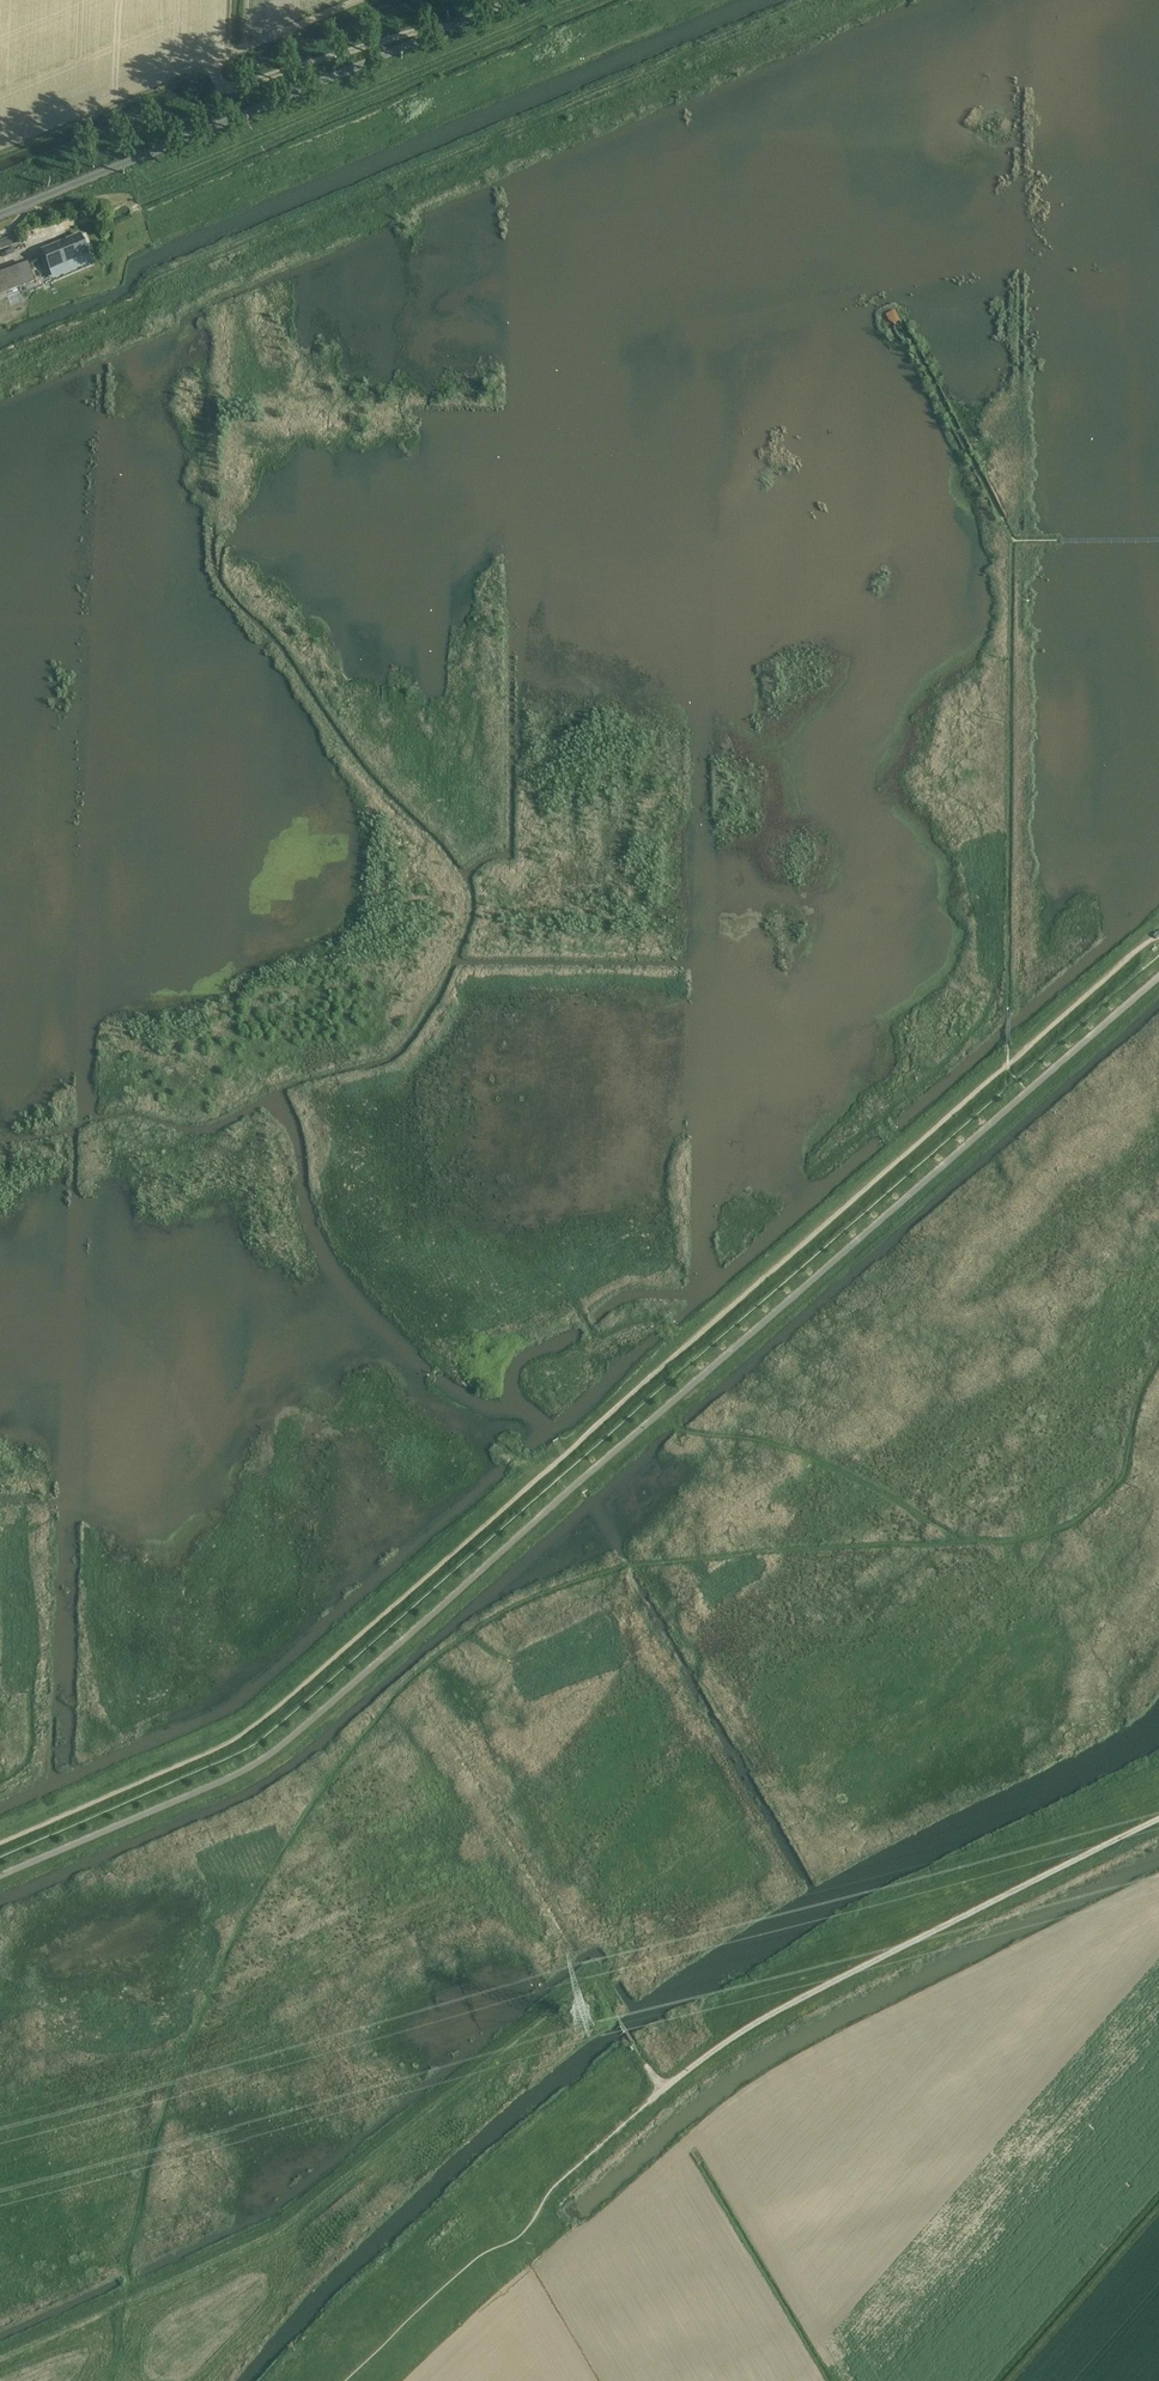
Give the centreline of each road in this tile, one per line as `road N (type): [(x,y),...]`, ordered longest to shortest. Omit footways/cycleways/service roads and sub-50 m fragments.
road 1 (track): [(662,2092),(757,2023),(1158,1820)]
road 2 (unclassified): [(0,216),(513,0)]
road 3 (track): [(355,0),(210,59),(204,64),(210,84),(220,93),(417,29),(438,32)]

